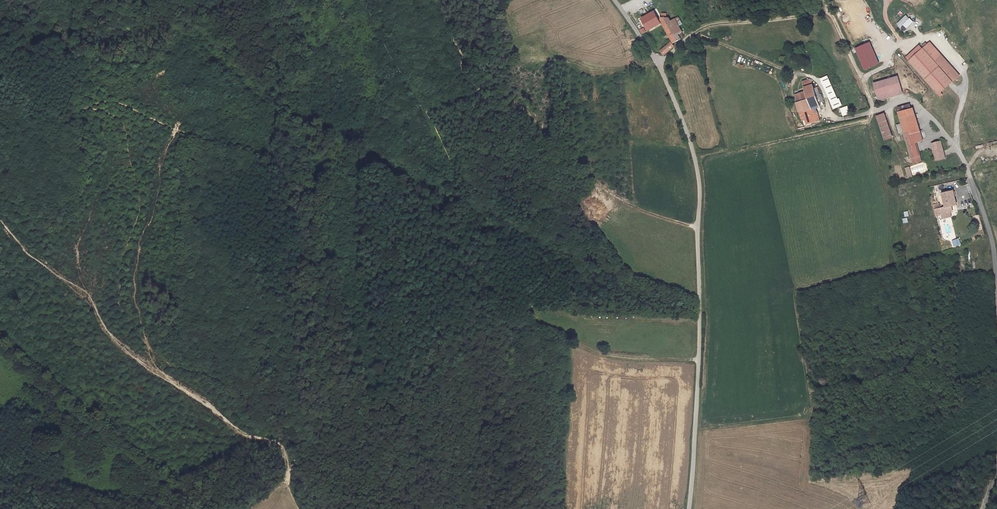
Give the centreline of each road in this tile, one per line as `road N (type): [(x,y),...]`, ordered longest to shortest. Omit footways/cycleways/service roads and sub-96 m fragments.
road 1 (unclassified): [(615,0),(658,62),(699,179),(688,508)]
road 2 (track): [(0,109),(85,108),(123,118),(142,202),(121,264),(157,370),(242,431),(276,440)]
road 3 (track): [(306,440),(434,354),(505,318),(551,325),(601,354),(699,360)]
road 4 (track): [(431,0),(468,60),(533,119),(550,147),(631,207),(698,228)]
road 5 (unclassified): [(996,287),(994,244),(966,163),(914,102),(875,111),(868,97)]
road 6 (track): [(85,108),(125,104),(190,136),(224,144),(232,172),(288,183)]
road 7 (track): [(829,11),(694,32)]
road 8 (track): [(810,75),(694,32)]

